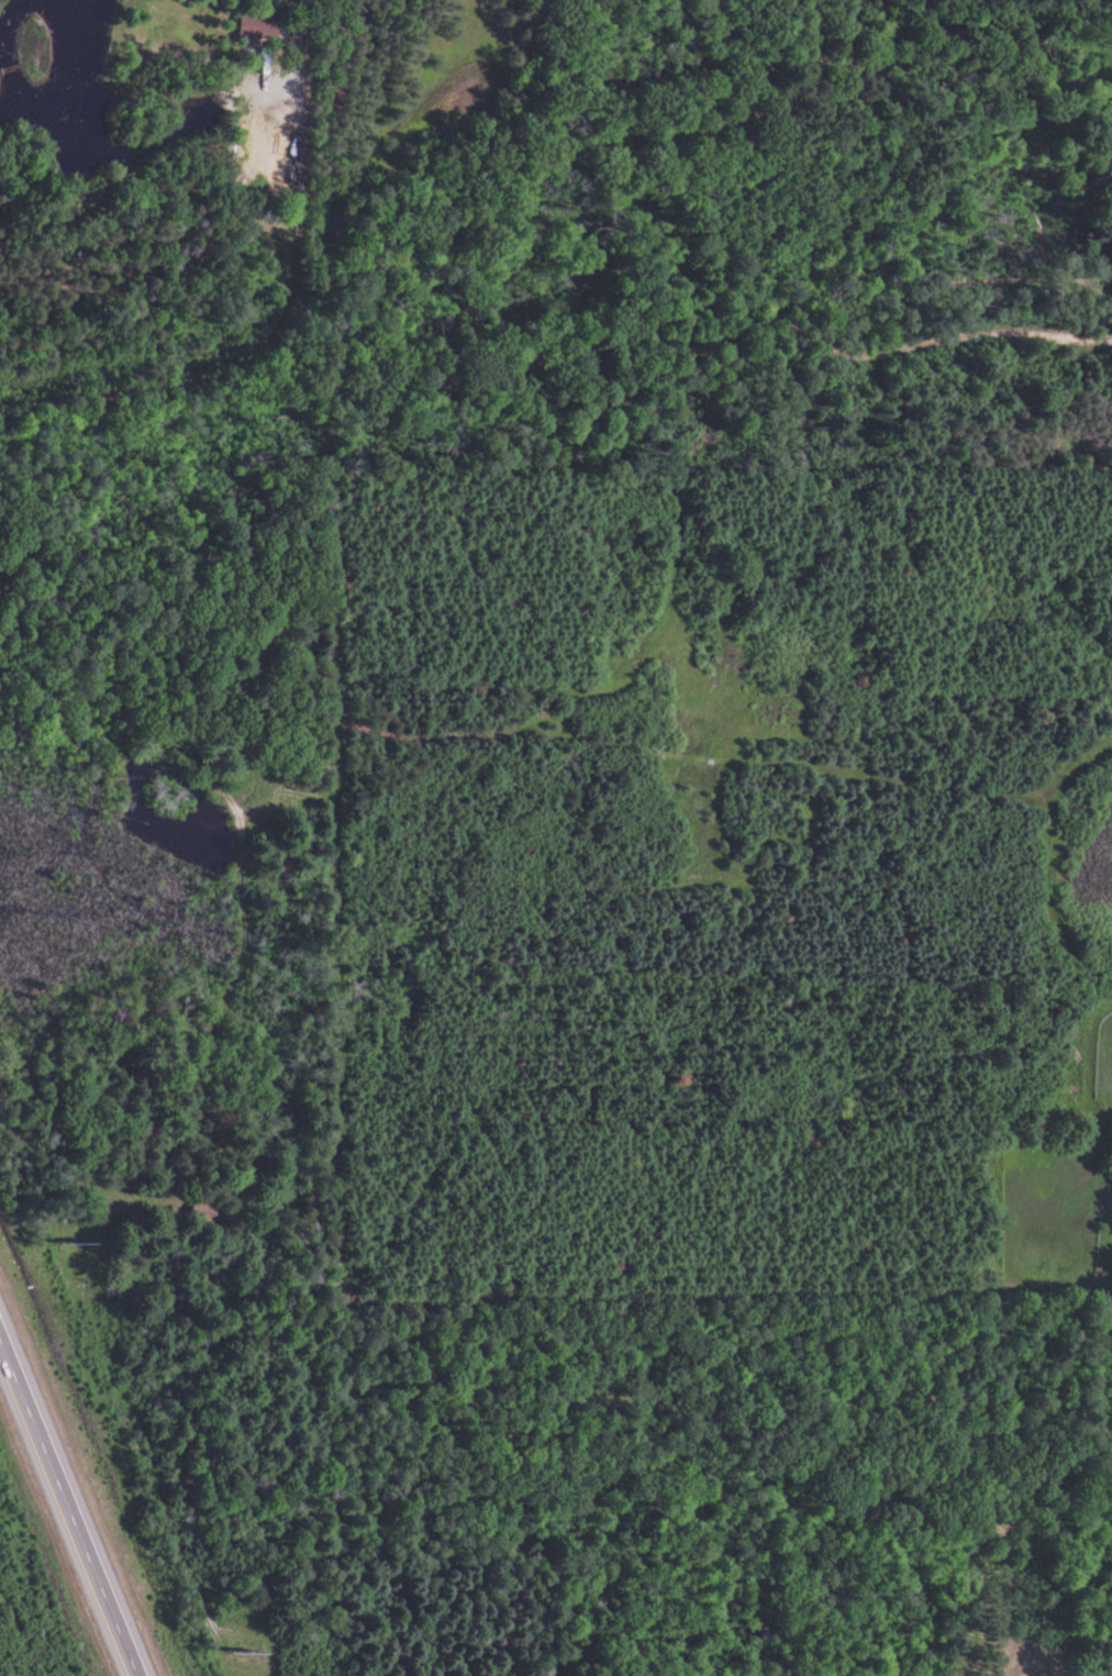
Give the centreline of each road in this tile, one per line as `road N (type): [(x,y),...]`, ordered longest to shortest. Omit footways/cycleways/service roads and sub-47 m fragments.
road 1 (motorway): [(140,1675),(0,1345)]

